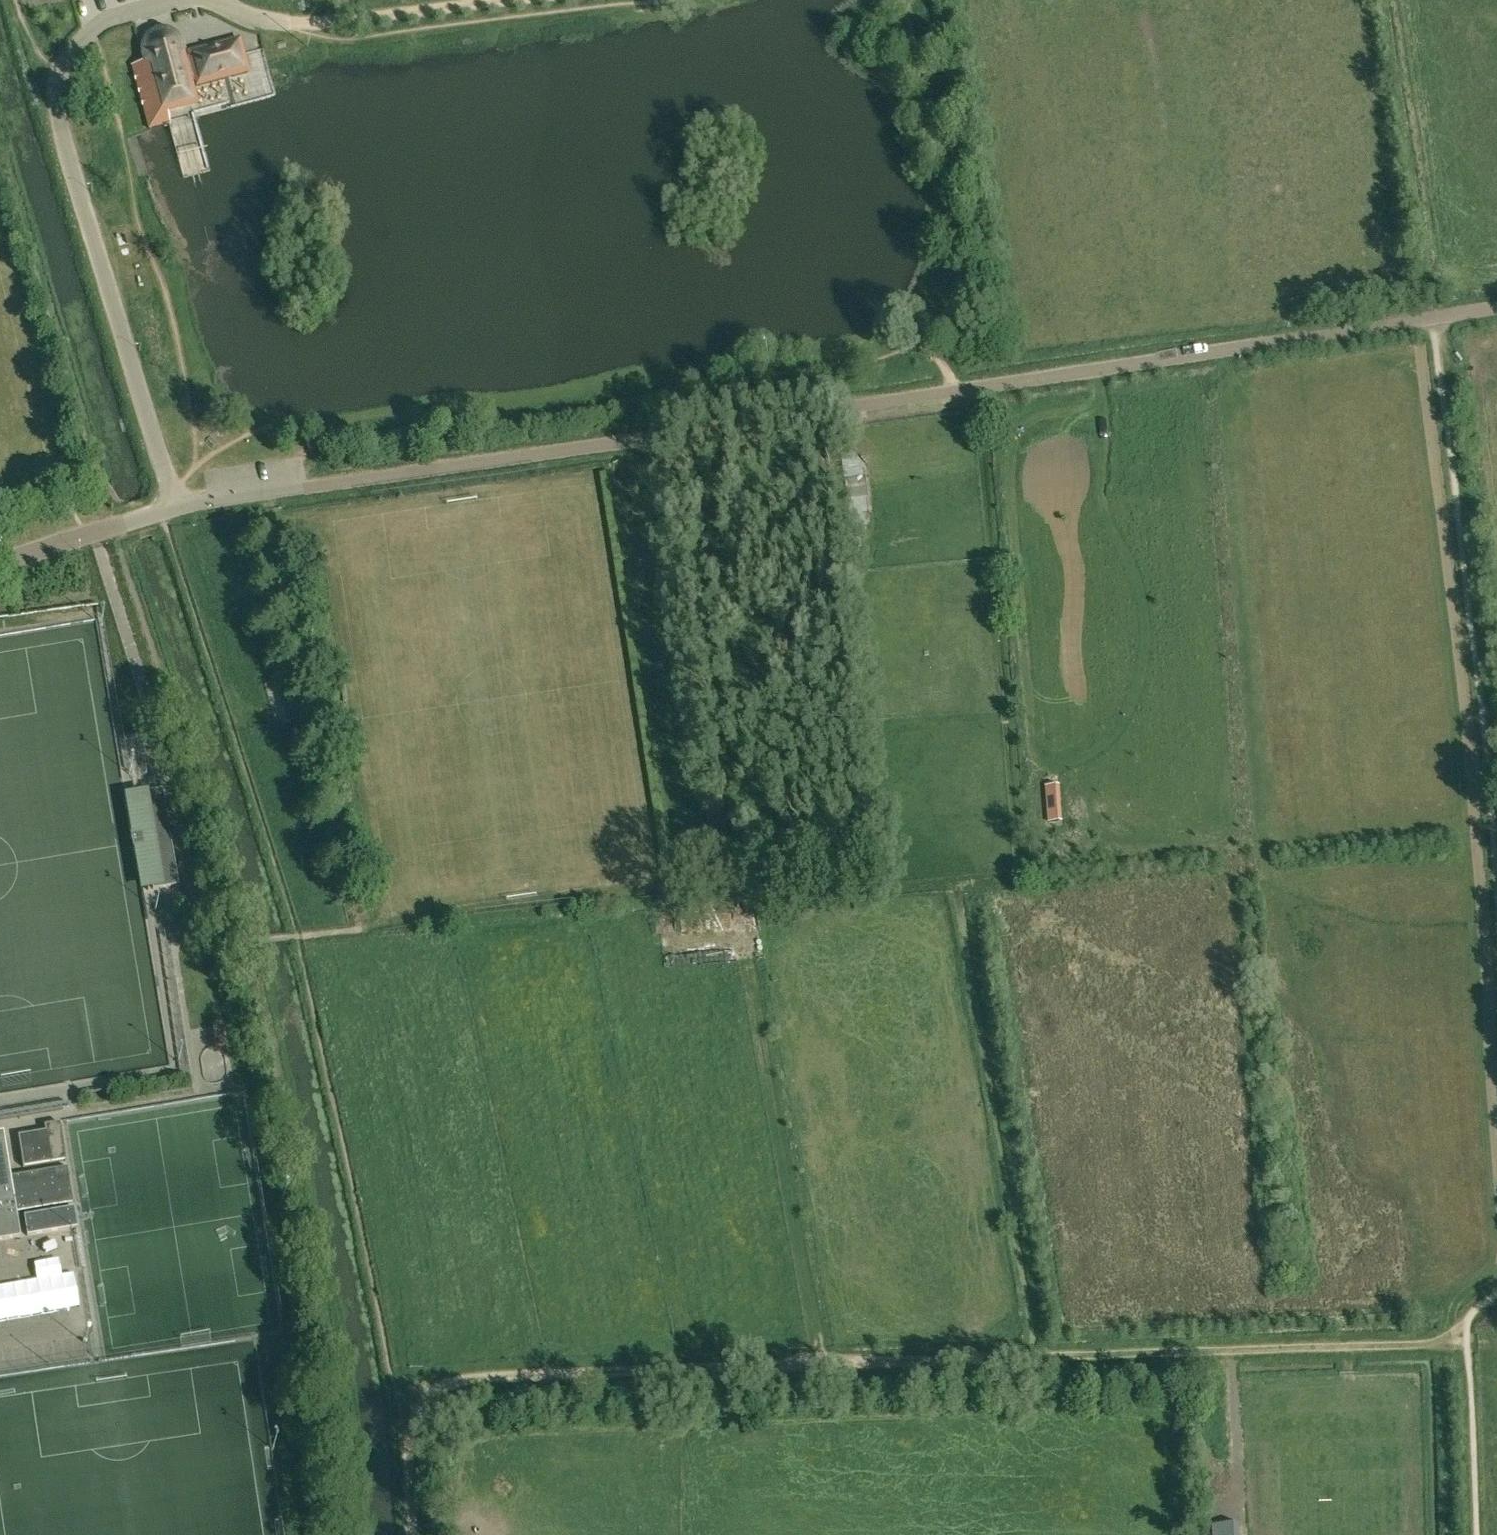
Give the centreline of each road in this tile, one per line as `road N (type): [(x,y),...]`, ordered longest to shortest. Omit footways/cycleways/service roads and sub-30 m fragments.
road 1 (unclassified): [(1496,308),(180,505)]
road 2 (track): [(1496,1341),(486,1377),(433,1391),(407,1428)]
road 3 (unclassified): [(180,505),(73,174),(55,102),(58,68)]
road 4 (track): [(492,0),(279,21)]
road 5 (unclassified): [(0,562),(180,505)]
road 6 (unclassified): [(182,0),(95,25),(58,68)]

